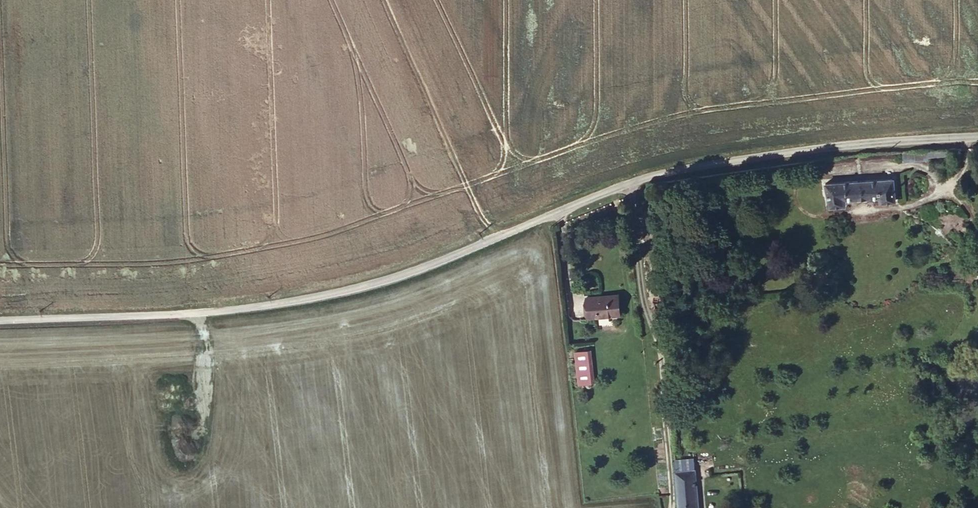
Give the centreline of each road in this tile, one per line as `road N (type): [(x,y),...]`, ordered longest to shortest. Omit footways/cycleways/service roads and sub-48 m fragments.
road 1 (tertiary): [(0,321),(196,316),(312,299),(386,282),(666,172),(850,145),(977,138)]
road 2 (track): [(498,237),(478,213),(383,0)]

